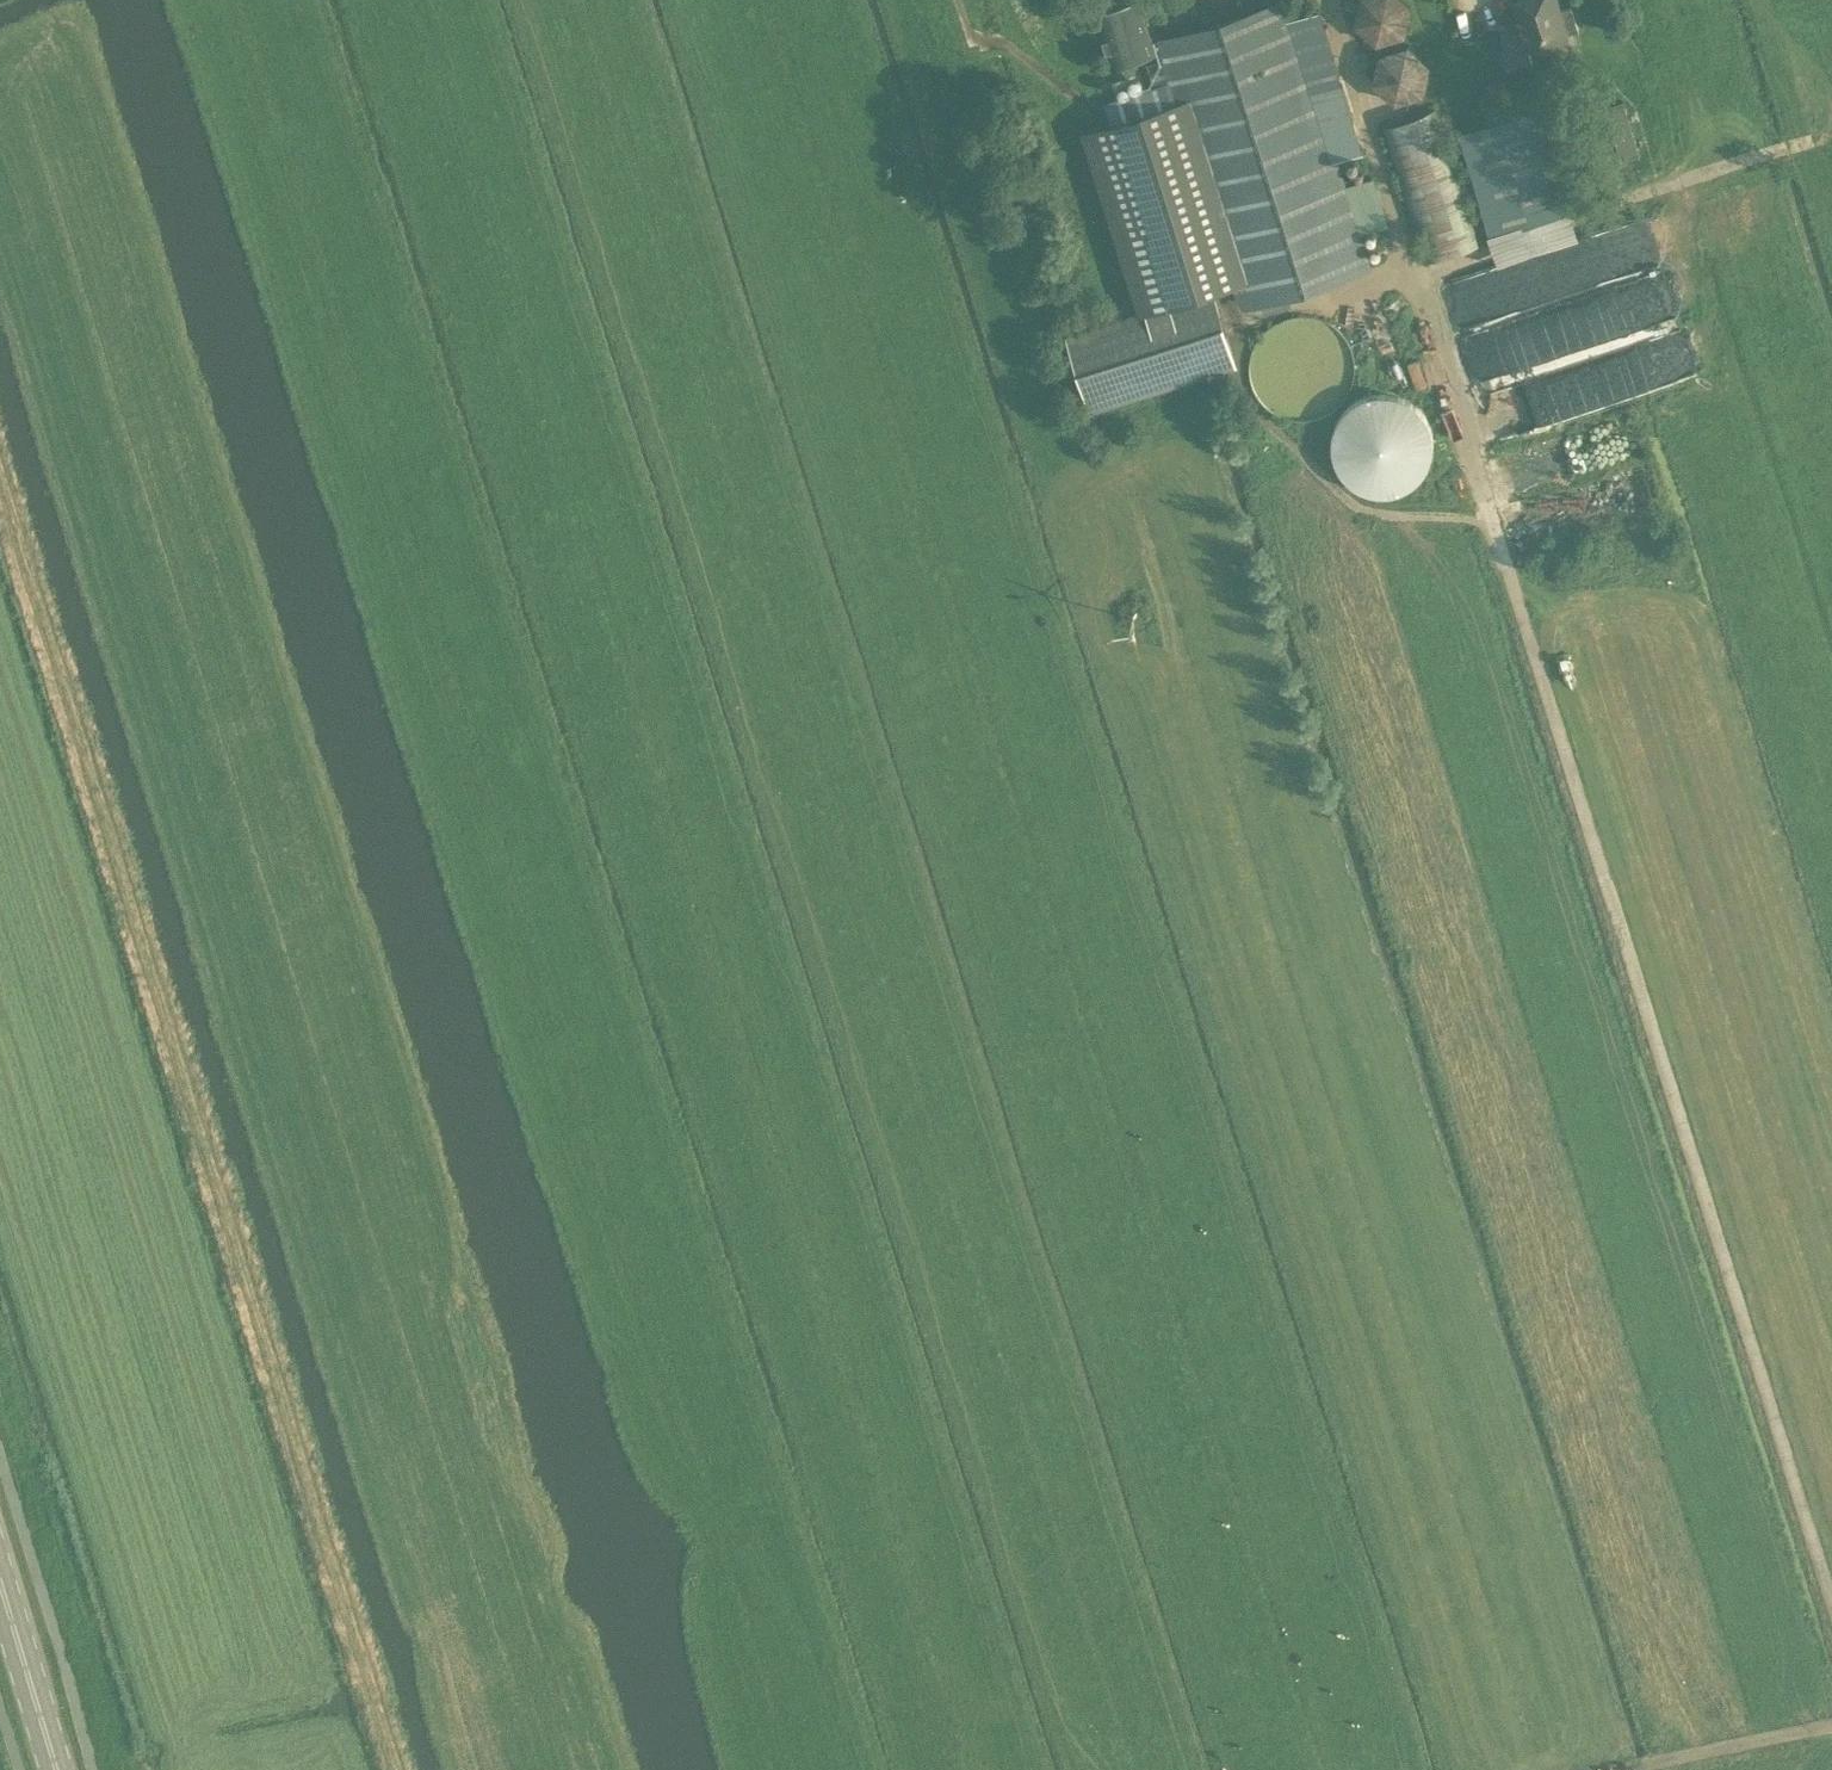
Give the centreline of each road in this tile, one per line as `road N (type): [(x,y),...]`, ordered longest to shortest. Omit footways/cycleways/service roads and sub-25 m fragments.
road 1 (track): [(1831,1601),(1505,564)]
road 2 (track): [(1619,1769),(1831,1726)]
road 3 (primary): [(58,1769),(0,1579)]

